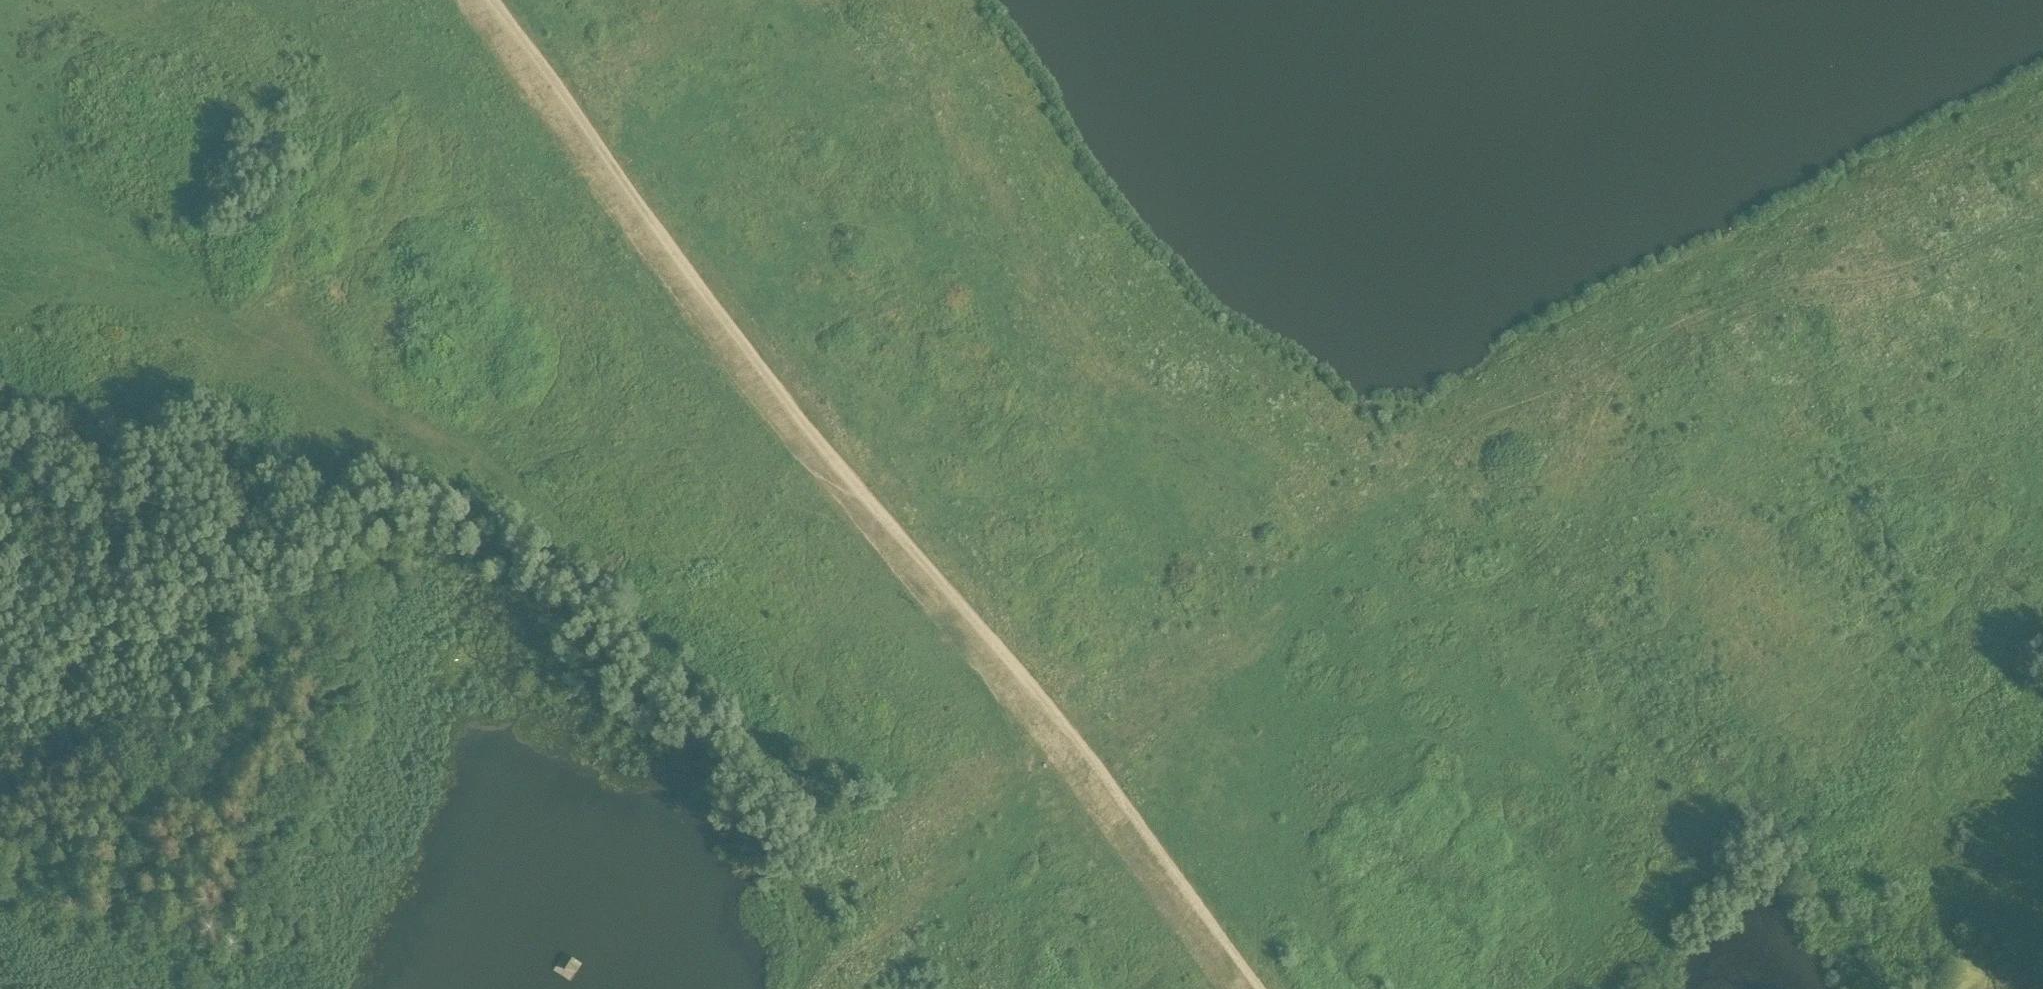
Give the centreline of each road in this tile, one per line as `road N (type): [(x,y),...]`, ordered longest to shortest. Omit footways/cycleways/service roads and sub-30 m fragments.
road 1 (track): [(1240,988),(1100,794),(712,326),(479,0)]

